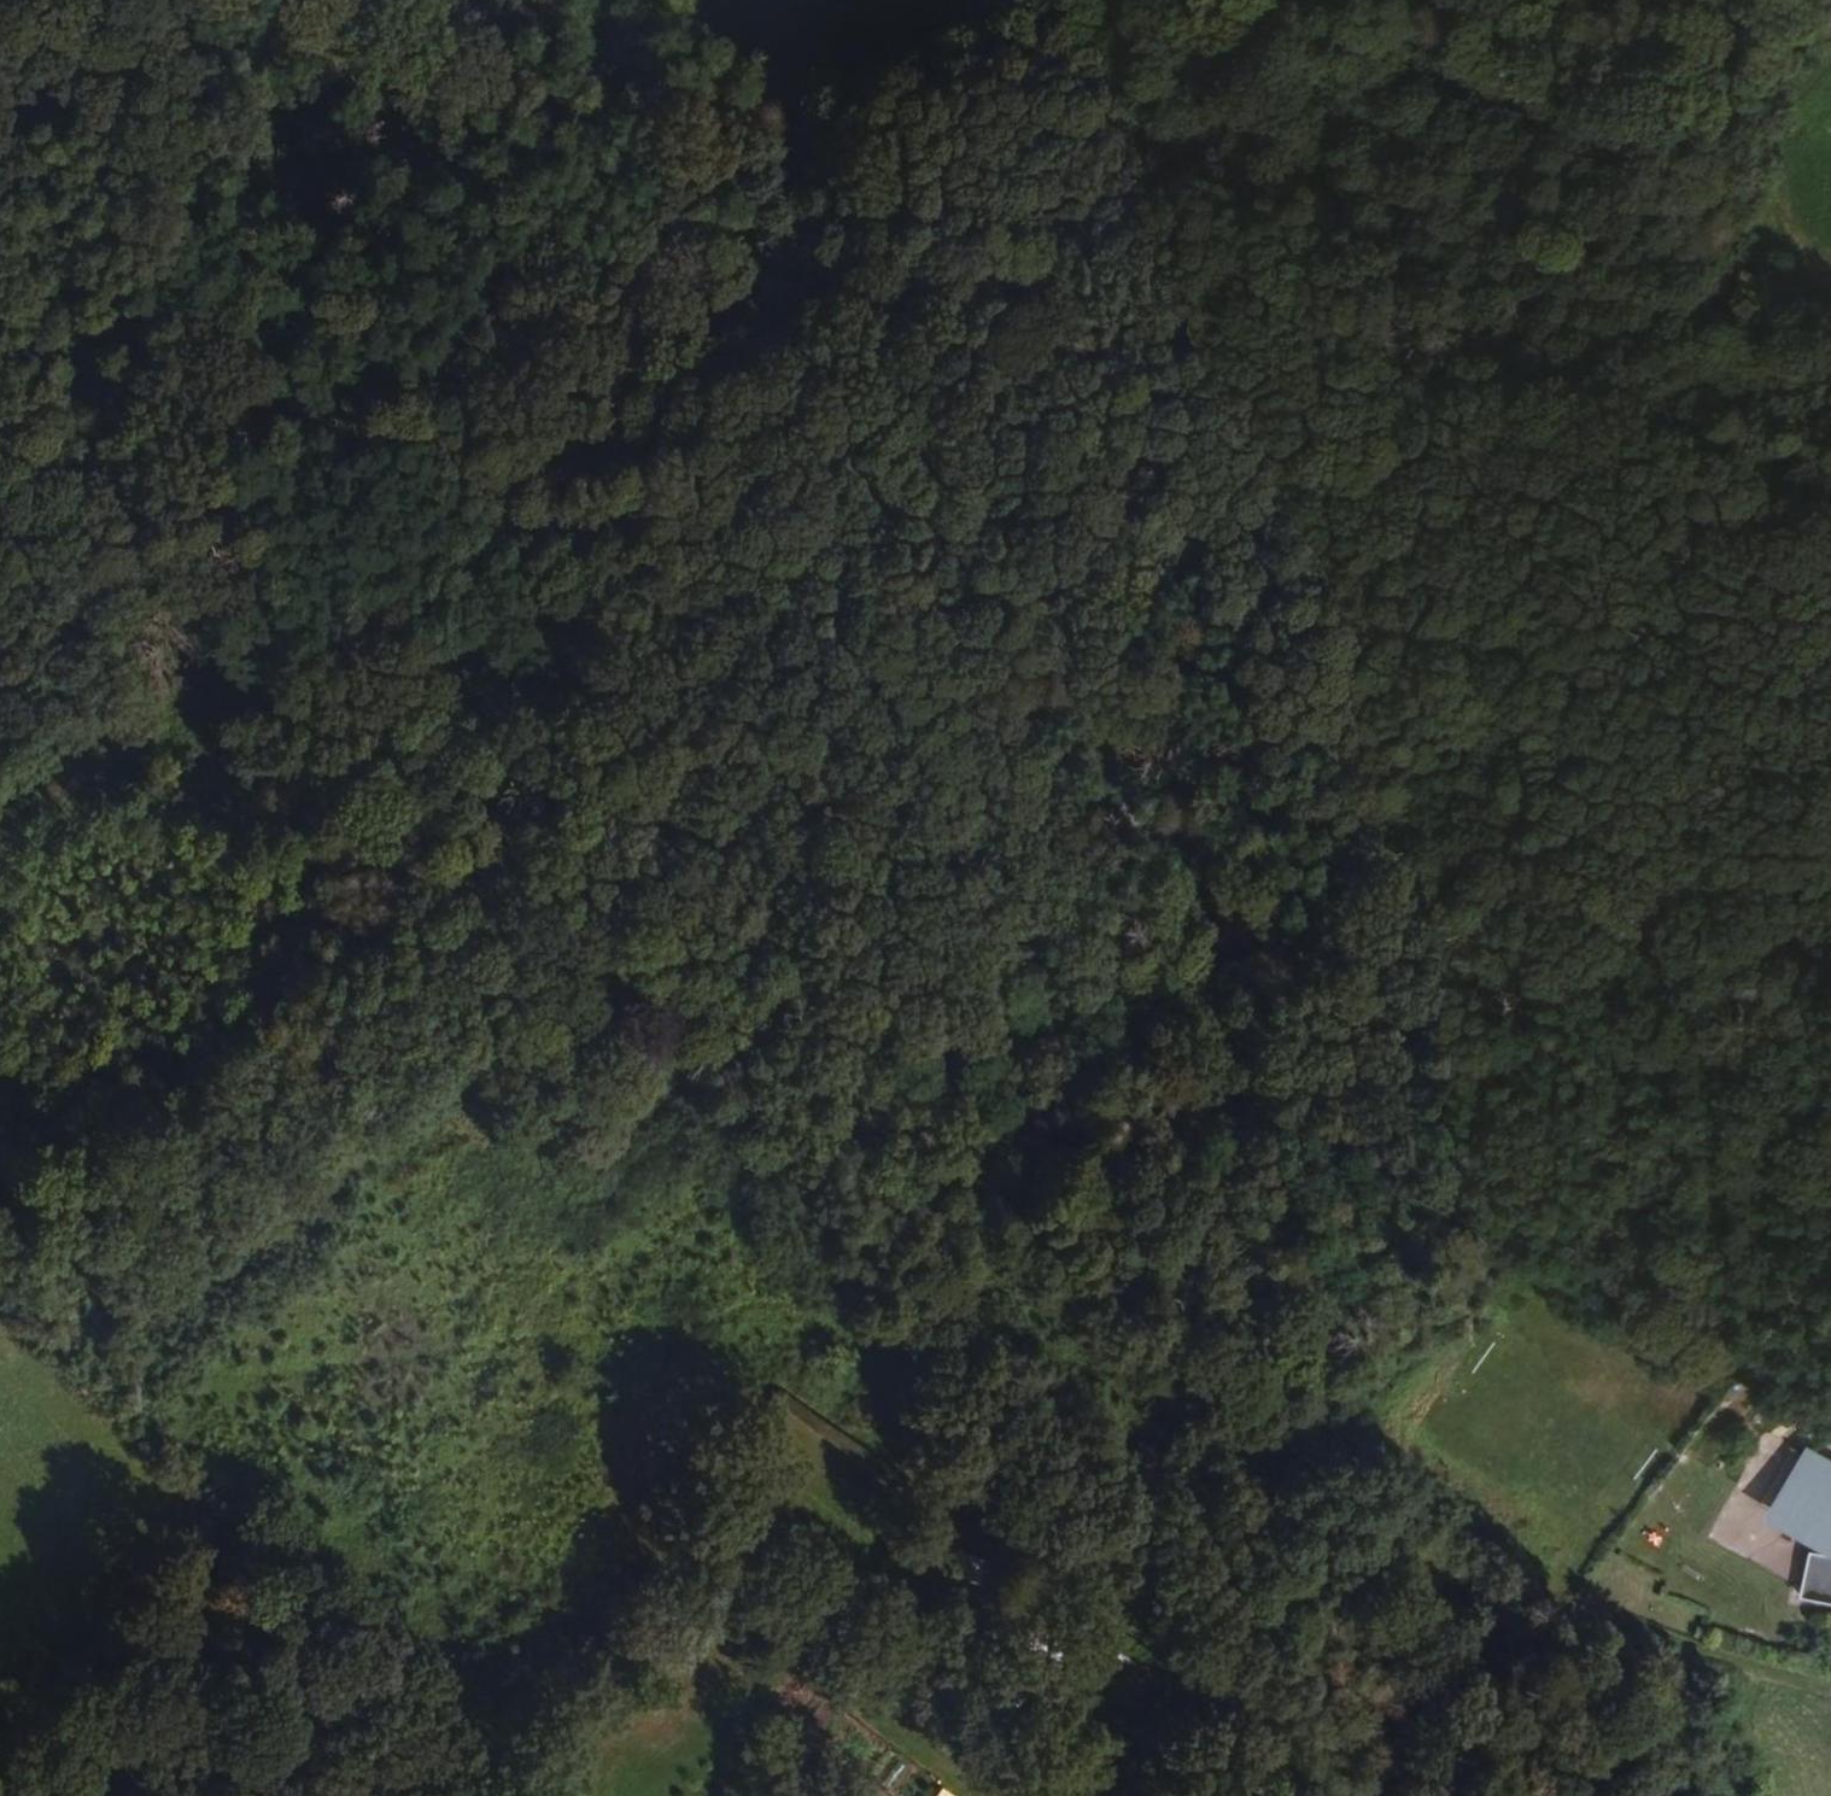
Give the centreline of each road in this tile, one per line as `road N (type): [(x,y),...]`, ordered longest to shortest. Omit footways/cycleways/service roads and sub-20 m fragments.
road 1 (track): [(1113,1795),(1368,1707),(1547,1592),(1679,1646),(1830,1682)]
road 2 (track): [(451,1795),(367,1702),(297,1576),(180,1491),(66,1377),(0,1266)]

